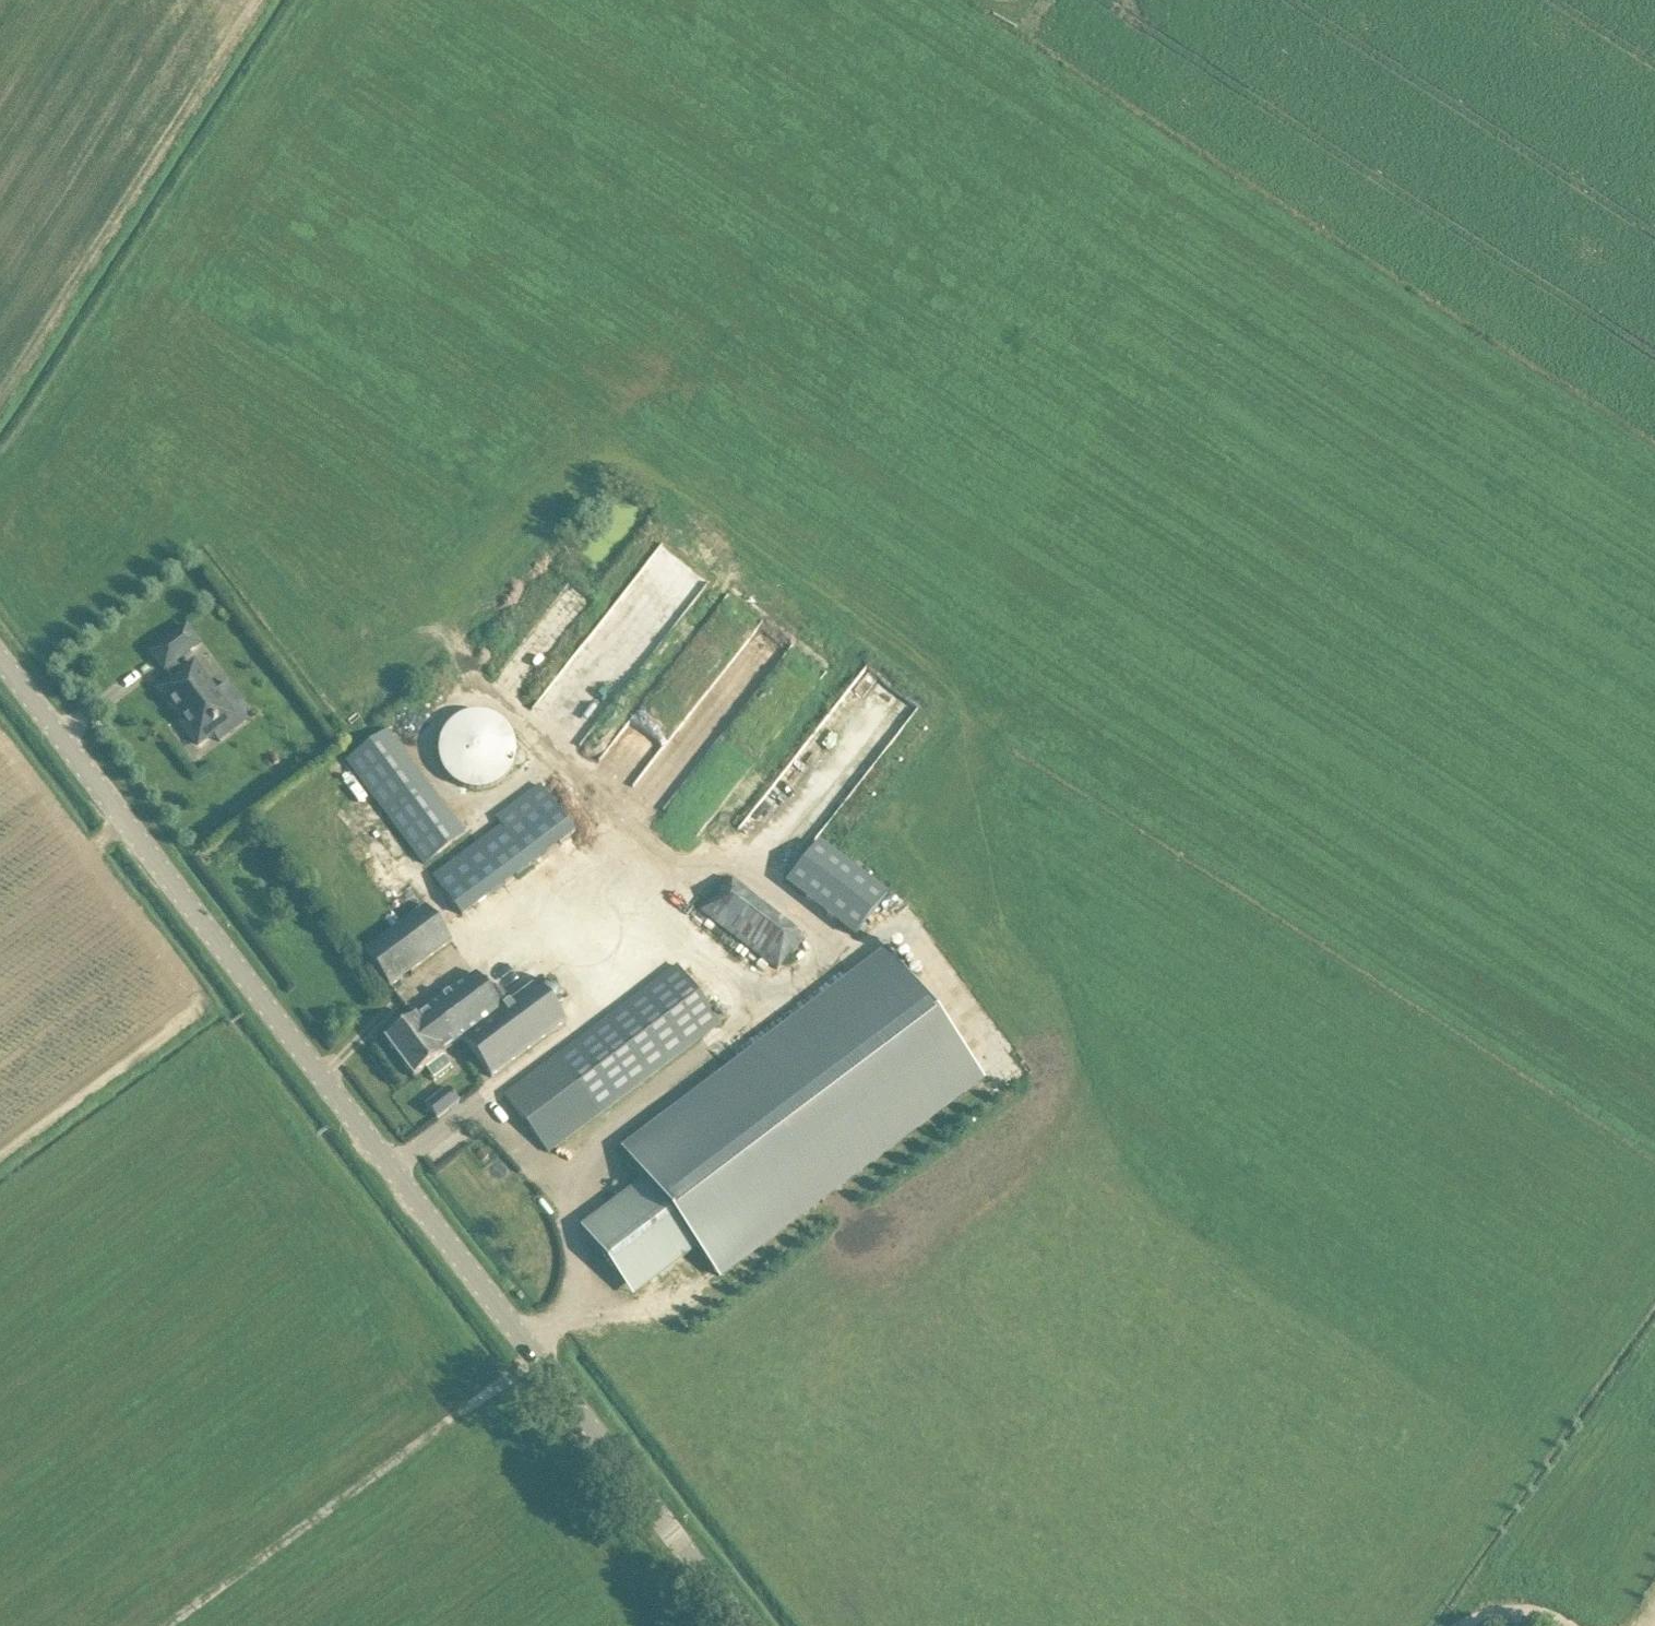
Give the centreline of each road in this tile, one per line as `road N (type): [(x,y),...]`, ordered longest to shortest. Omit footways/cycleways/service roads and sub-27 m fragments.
road 1 (unclassified): [(735,1625),(0,655)]

